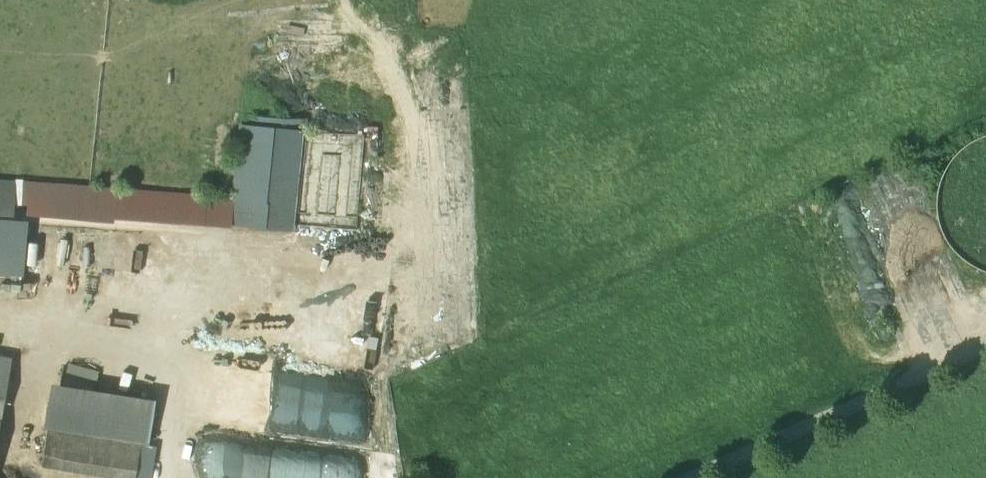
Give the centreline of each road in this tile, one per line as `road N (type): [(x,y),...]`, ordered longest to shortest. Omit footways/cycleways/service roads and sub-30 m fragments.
road 1 (track): [(985,346),(695,477)]

